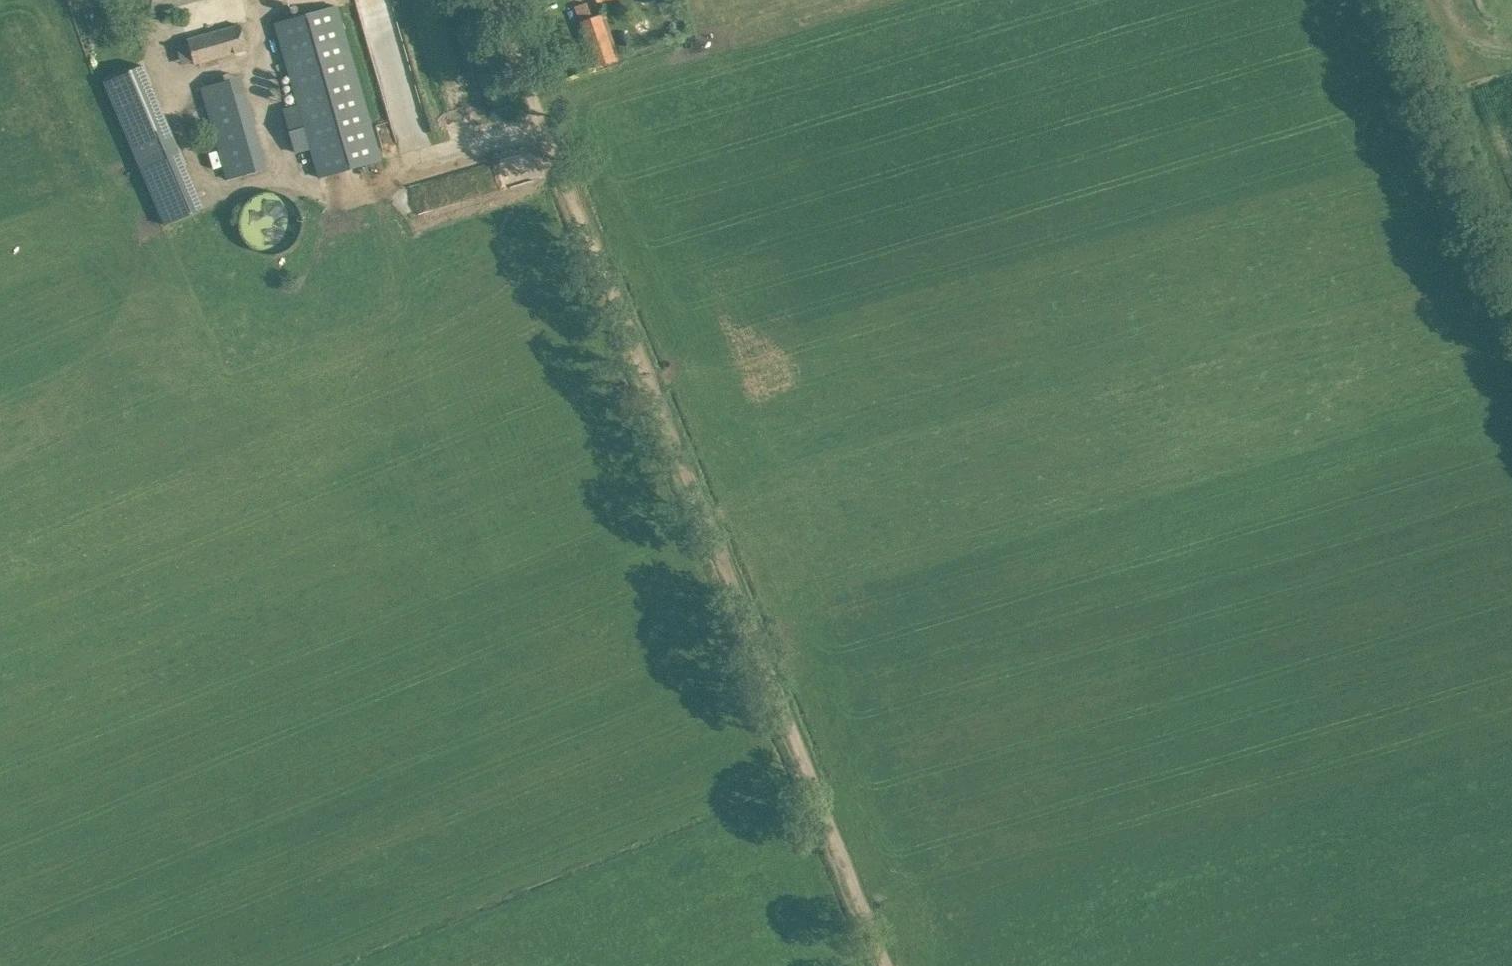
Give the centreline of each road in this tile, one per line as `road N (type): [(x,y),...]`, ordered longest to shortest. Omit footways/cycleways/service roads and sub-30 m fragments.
road 1 (track): [(495,0),(885,965)]

